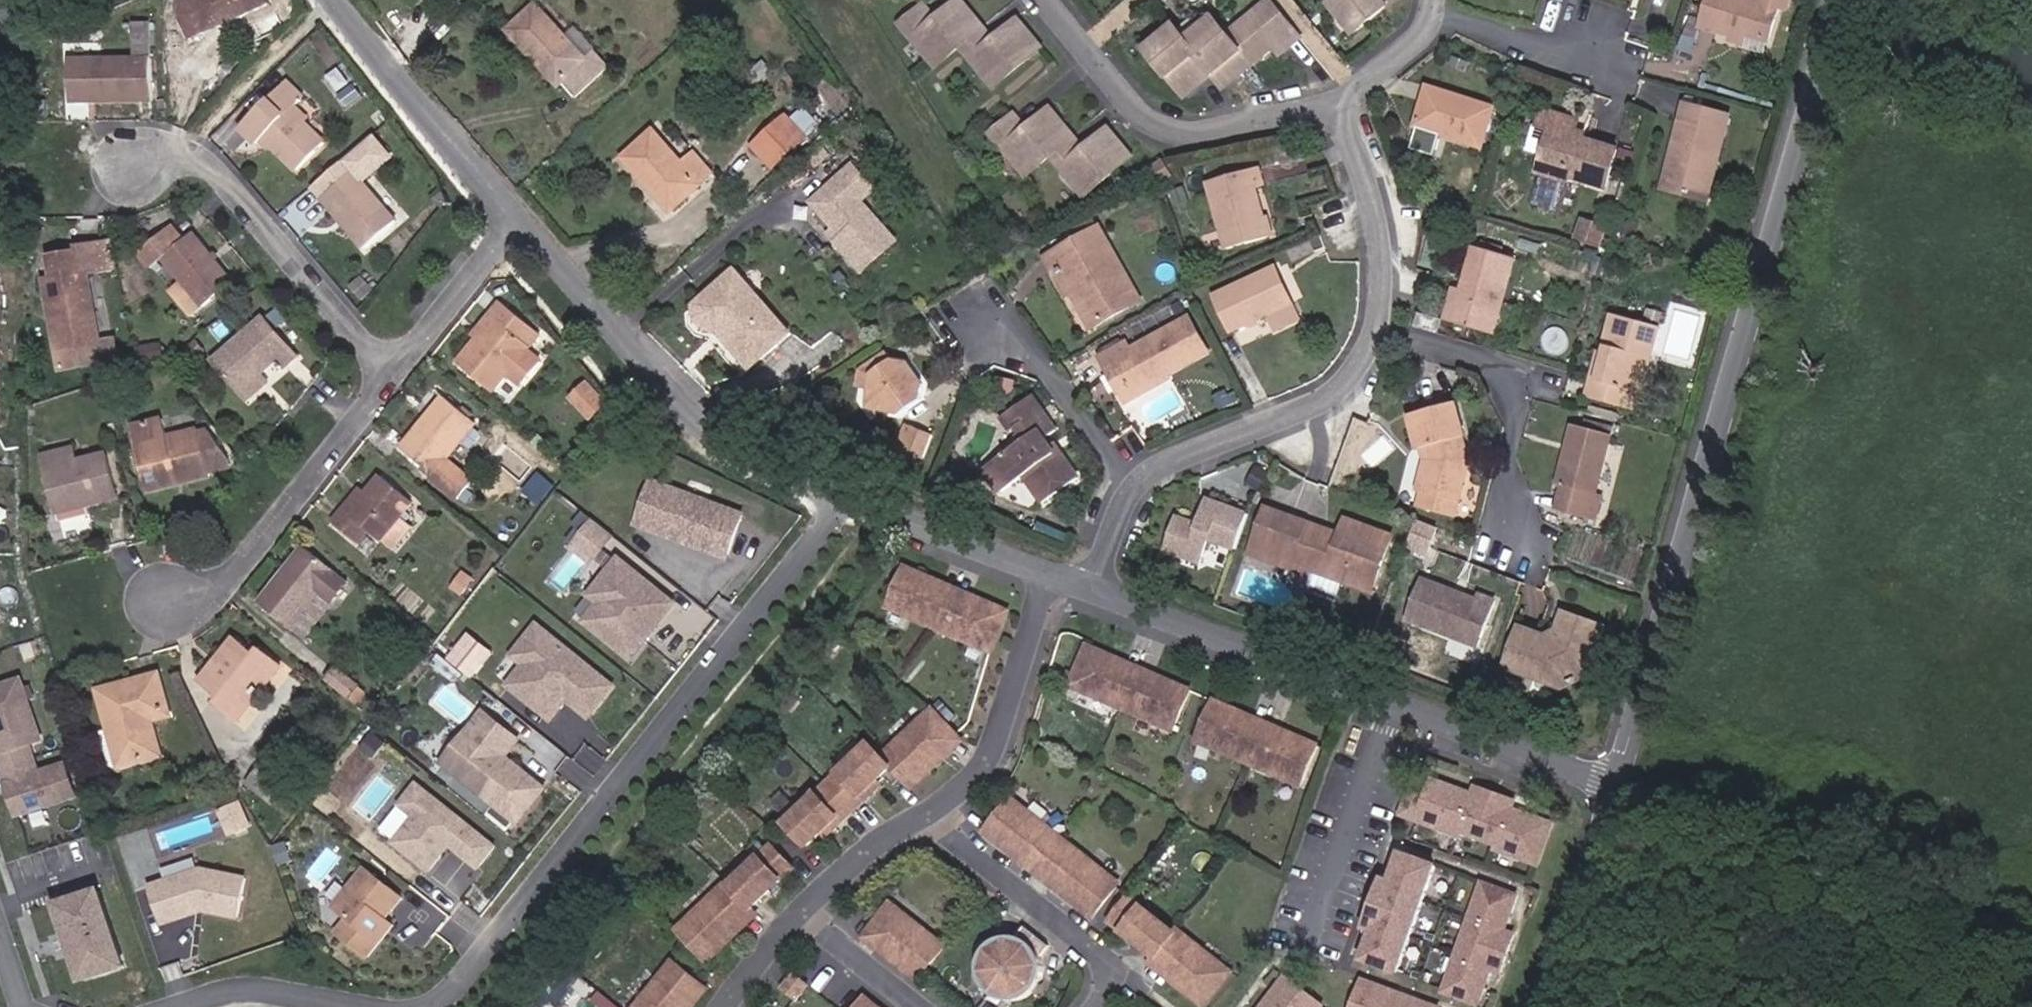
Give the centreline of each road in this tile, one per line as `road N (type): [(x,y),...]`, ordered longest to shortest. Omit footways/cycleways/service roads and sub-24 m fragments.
road 1 (residential): [(1847,0),(1621,770)]
road 2 (residential): [(835,510),(449,990),(409,1006)]
road 3 (residential): [(1621,770),(1099,591)]
road 4 (residential): [(835,510),(747,480),(514,221)]
road 5 (residential): [(1040,0),(1161,130),(1247,126),(1348,92)]
road 6 (residential): [(1379,330),(1520,378),(1503,529),(1532,555)]
road 7 (residential): [(394,375),(232,180),(152,165)]
road 8 (residential): [(178,600),(227,575),(324,474),(394,375)]
road 9 (residential): [(1379,330),(1347,388),(1164,462),(1134,500)]
road 10 (residential): [(514,221),(326,0)]
road 11 (residential): [(1107,1006),(1116,995),(1112,955),(939,820)]
road 12 (residential): [(939,820),(1003,762),(1065,586)]
road 13 (residential): [(1621,770),(1536,1006)]
road 14 (residential): [(1348,92),(1385,217),(1379,330)]
road 15 (residential): [(1065,586),(835,510)]
road 16 (residential): [(975,339),(1014,342),(1060,378),(1134,500)]
road 17 (residential): [(377,1006),(248,988),(177,1006)]
road 18 (residential): [(394,375),(514,221)]
road 19 (residential): [(1427,4),(1600,64)]
road 20 (residential): [(821,922),(939,820)]
road 21 (residential): [(821,922),(932,1006)]
road 22 (residential): [(1427,4),(1409,35),(1348,92)]

